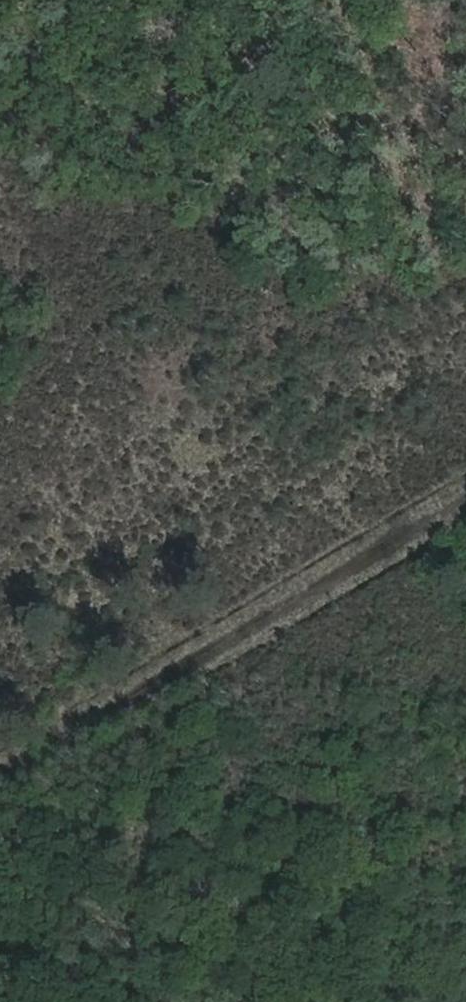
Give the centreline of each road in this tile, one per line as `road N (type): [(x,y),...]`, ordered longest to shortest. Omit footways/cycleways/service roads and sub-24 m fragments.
road 1 (track): [(465,516),(0,804)]

